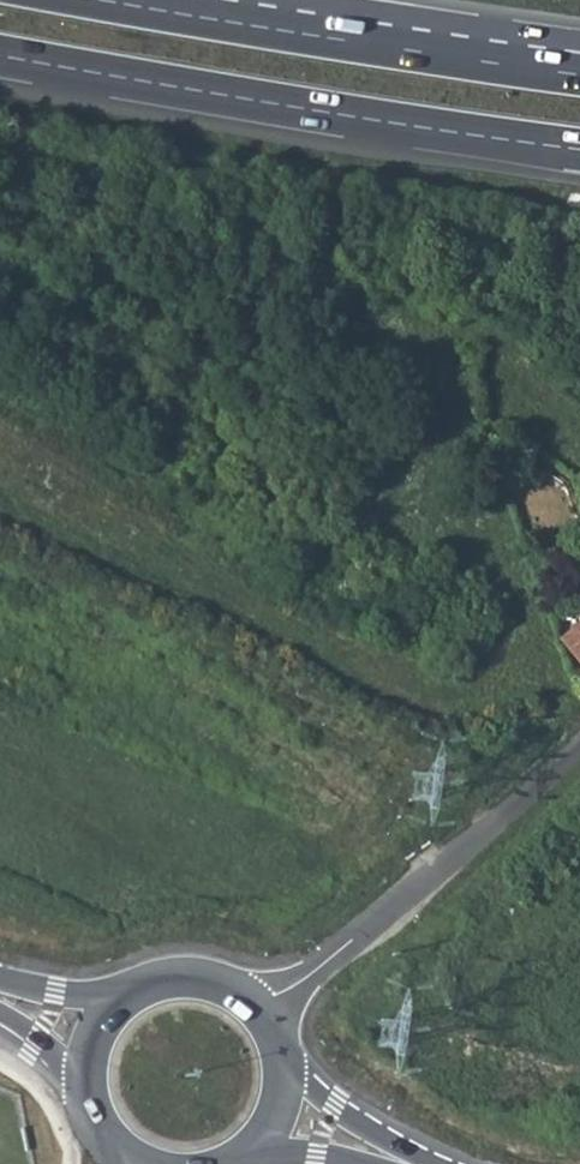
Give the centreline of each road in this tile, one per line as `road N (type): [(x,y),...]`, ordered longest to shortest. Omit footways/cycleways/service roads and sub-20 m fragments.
road 1 (trunk): [(0,55),(579,149)]
road 2 (residential): [(254,1011),(314,975),(579,748)]
road 3 (trunk): [(504,57),(136,0)]
road 4 (secondary): [(425,1163),(284,1081)]
road 5 (secondary): [(133,998),(0,979)]
road 6 (secondary): [(254,1011),(196,984),(133,998)]
road 7 (secondary): [(0,1012),(34,1035),(89,1102)]

